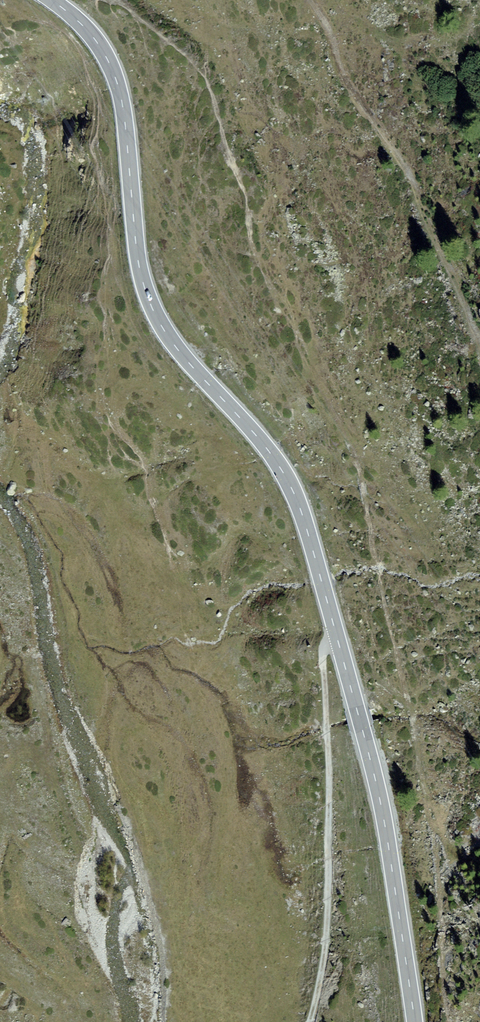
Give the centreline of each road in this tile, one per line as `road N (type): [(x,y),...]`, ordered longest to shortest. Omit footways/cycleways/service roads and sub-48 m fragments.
road 1 (primary): [(415,1021),(380,801),(307,525),(266,445),(161,325),(140,268),(120,85),(97,40),(49,0)]
road 2 (track): [(336,637),(322,660),(326,875),(322,949),(306,1021)]
road 3 (track): [(311,0),(329,25),(344,76),(406,169),(479,339)]

